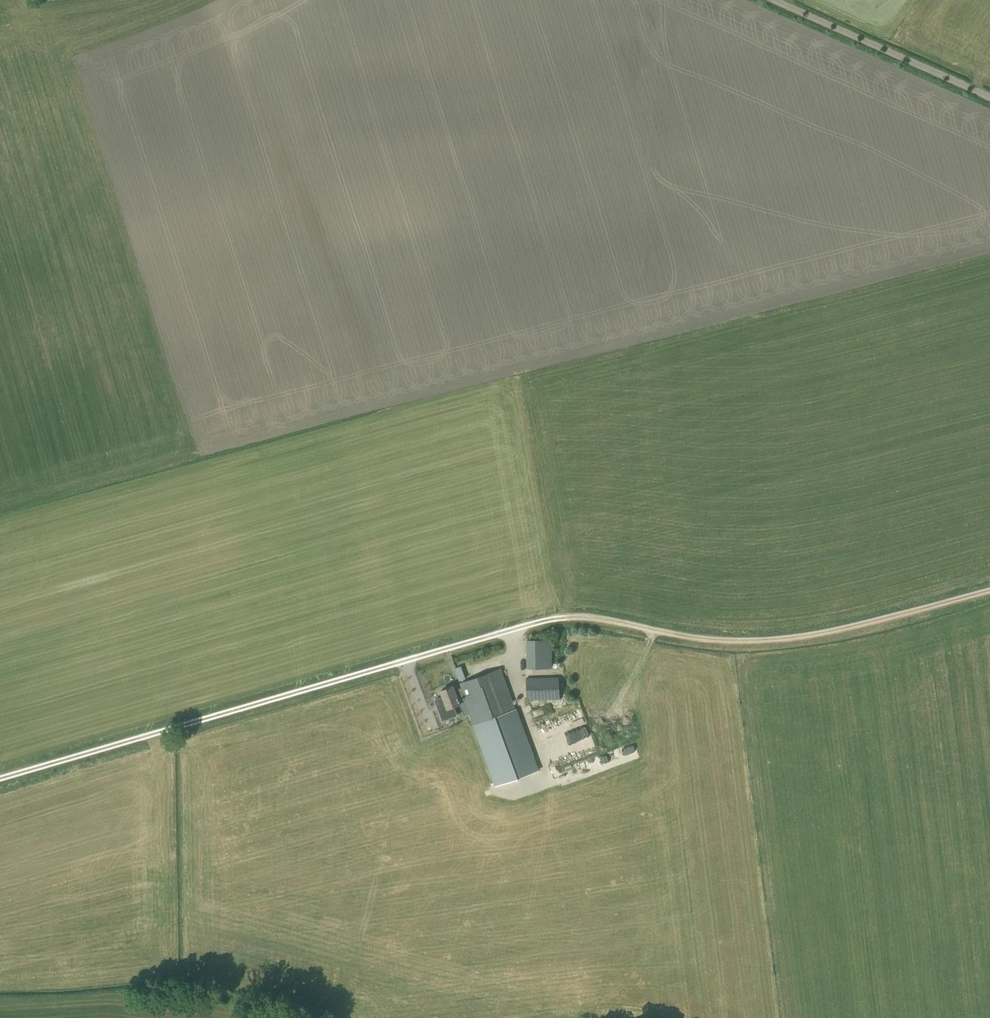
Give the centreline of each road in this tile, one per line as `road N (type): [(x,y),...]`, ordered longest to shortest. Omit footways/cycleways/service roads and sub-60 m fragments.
road 1 (unclassified): [(0,773),(548,620),(582,617),(739,641),(799,636),(989,588)]
road 2 (unclassified): [(781,0),(989,97)]

